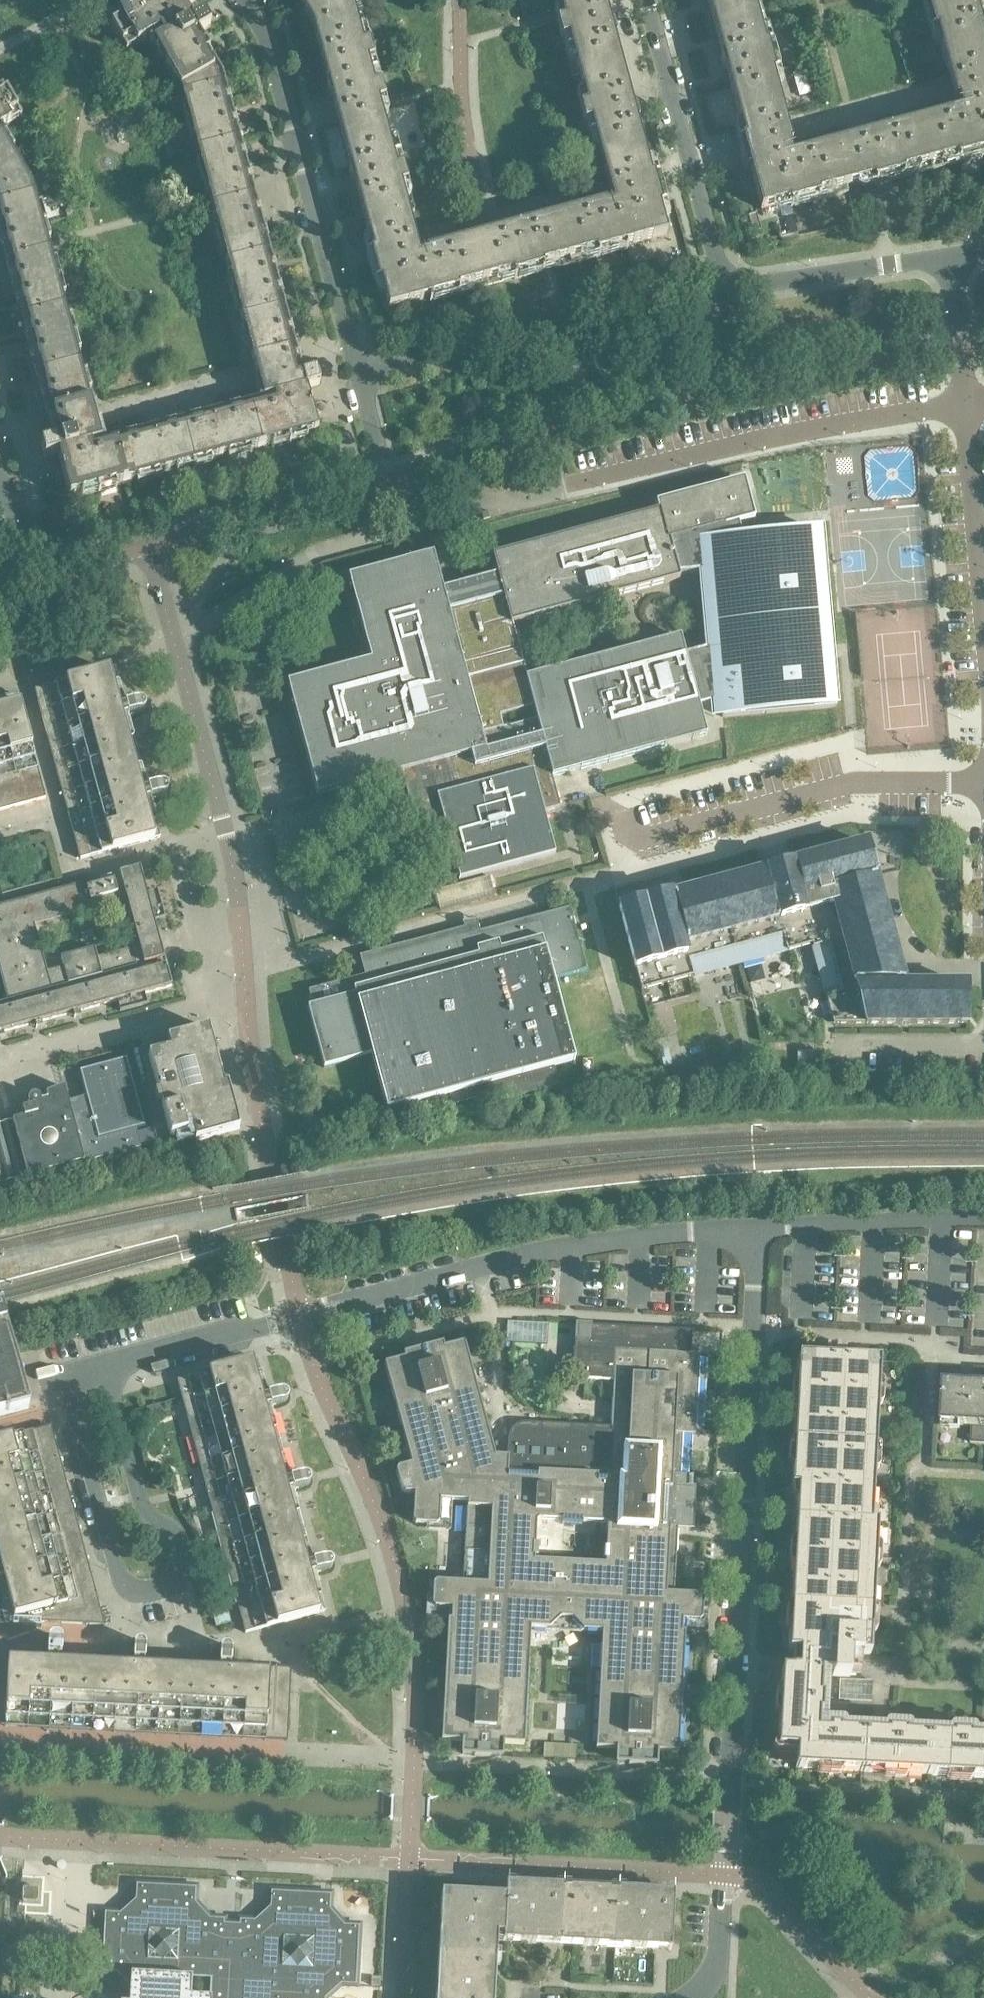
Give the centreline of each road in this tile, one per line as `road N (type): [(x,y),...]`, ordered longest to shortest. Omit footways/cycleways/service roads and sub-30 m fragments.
road 1 (residential): [(694,1997),(718,1977),(758,1227)]
road 2 (residential): [(644,0),(703,217),(733,284),(949,267)]
road 3 (residential): [(299,1314),(572,1245),(758,1227)]
road 4 (residential): [(245,0),(266,35),(376,438)]
road 5 (residential): [(594,479),(964,404)]
road 6 (residential): [(983,1216),(758,1227)]
road 7 (residential): [(964,404),(949,267)]
road 8 (residential): [(977,535),(964,404)]

